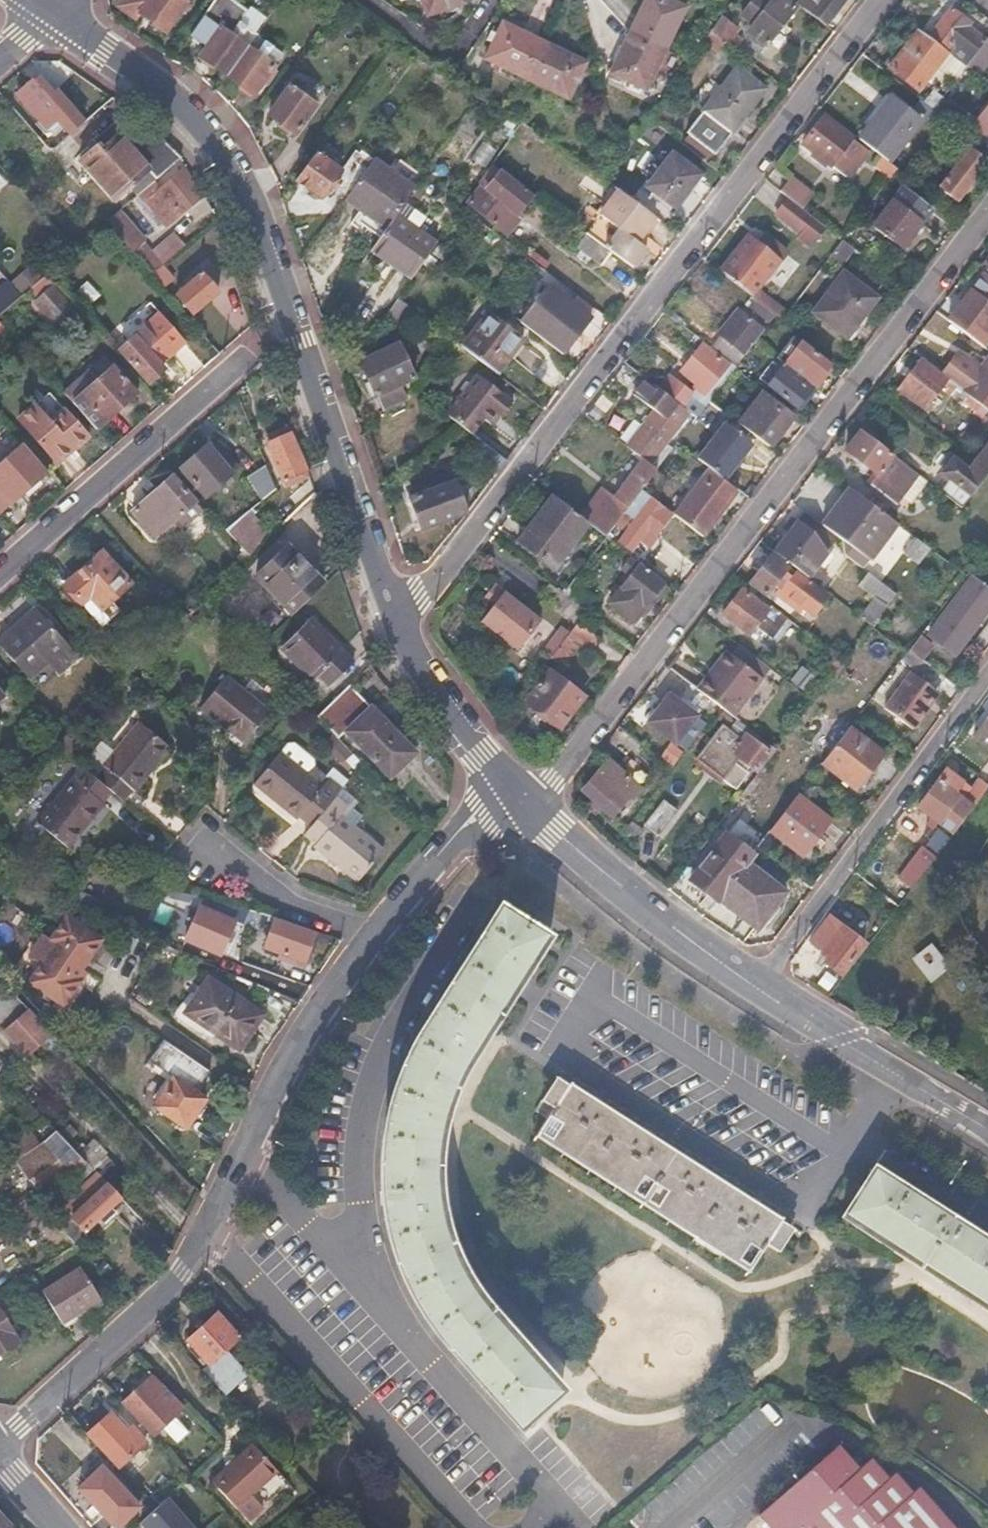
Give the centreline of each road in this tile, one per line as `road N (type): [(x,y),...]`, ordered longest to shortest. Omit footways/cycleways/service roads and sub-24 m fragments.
road 1 (residential): [(593,1527),(528,1461),(514,1458),(363,1286),(363,1151),(416,1001),(471,913),(477,833)]
road 2 (residential): [(398,624),(879,0)]
road 3 (residential): [(477,833),(432,867),(292,1056),(204,1251),(0,1444)]
road 4 (residential): [(987,215),(531,813)]
road 5 (tertiary): [(284,327),(215,150),(176,101),(61,16)]
road 6 (residential): [(753,994),(987,679)]
road 7 (residential): [(0,575),(284,327)]
road 8 (tertiary): [(398,624),(284,327)]
road 9 (tertiary): [(531,813),(753,994)]
road 10 (tertiary): [(753,994),(987,1140)]
road 11 (tertiary): [(531,813),(442,708),(398,624)]

